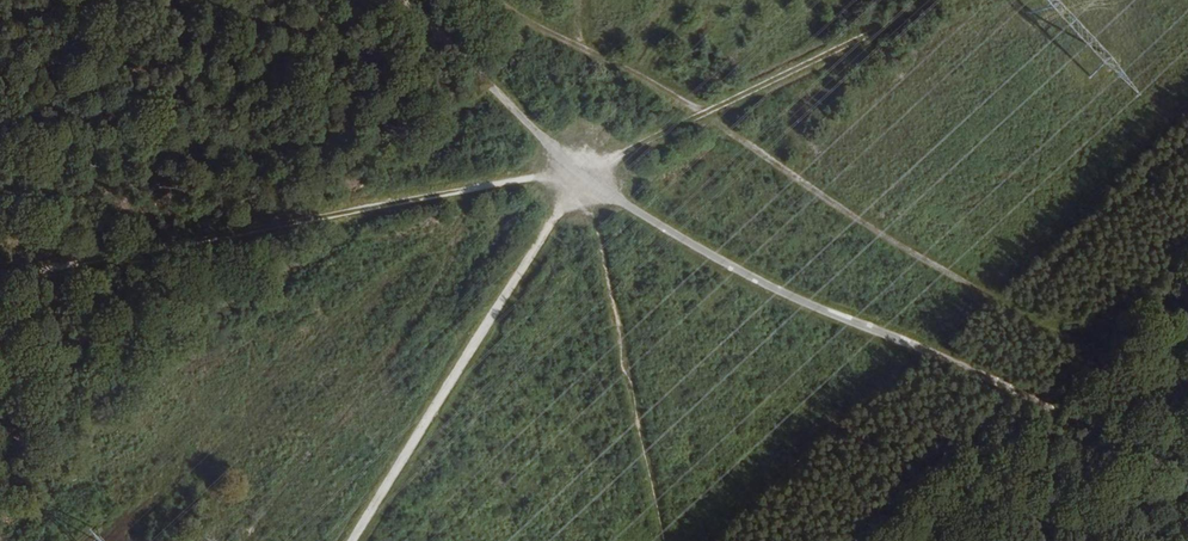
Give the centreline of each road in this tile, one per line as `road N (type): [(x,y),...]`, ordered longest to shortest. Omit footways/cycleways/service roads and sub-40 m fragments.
road 1 (track): [(507,0),(544,32),(644,75),(723,122),(948,274),(1187,396)]
road 2 (track): [(1187,474),(969,365),(744,274),(582,178)]
road 3 (track): [(0,279),(532,177),(582,178)]
road 4 (track): [(971,0),(647,162),(582,178)]
road 5 (track): [(582,178),(353,540)]
road 6 (track): [(582,178),(660,540)]
road 7 (track): [(582,178),(408,0)]

